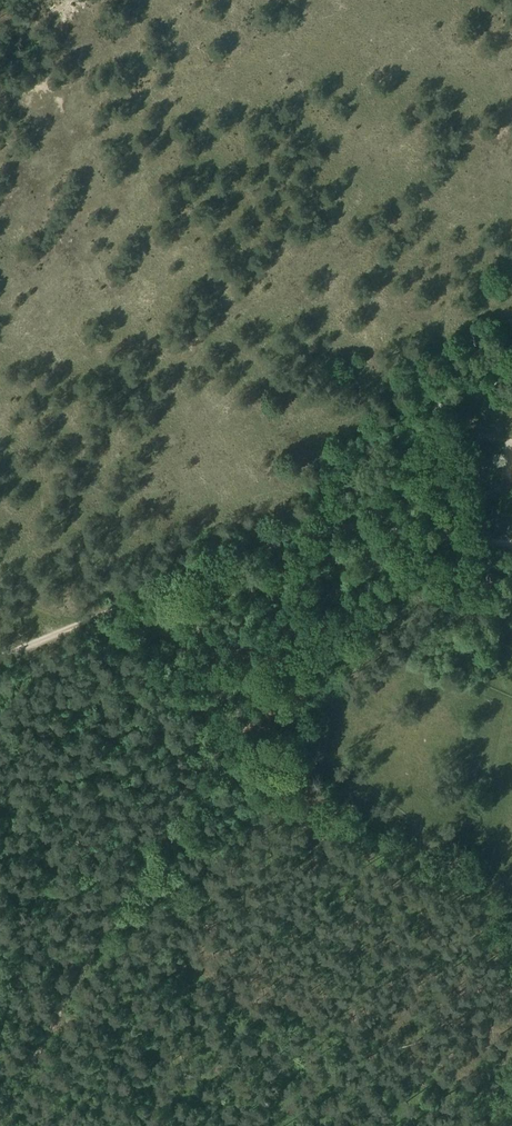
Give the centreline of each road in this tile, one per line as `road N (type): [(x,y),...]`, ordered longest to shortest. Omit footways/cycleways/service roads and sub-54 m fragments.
road 1 (track): [(340,526),(0,1118)]
road 2 (track): [(0,654),(286,539),(340,526)]
road 3 (track): [(511,342),(468,392),(479,539)]
road 4 (track): [(340,526),(511,544)]

